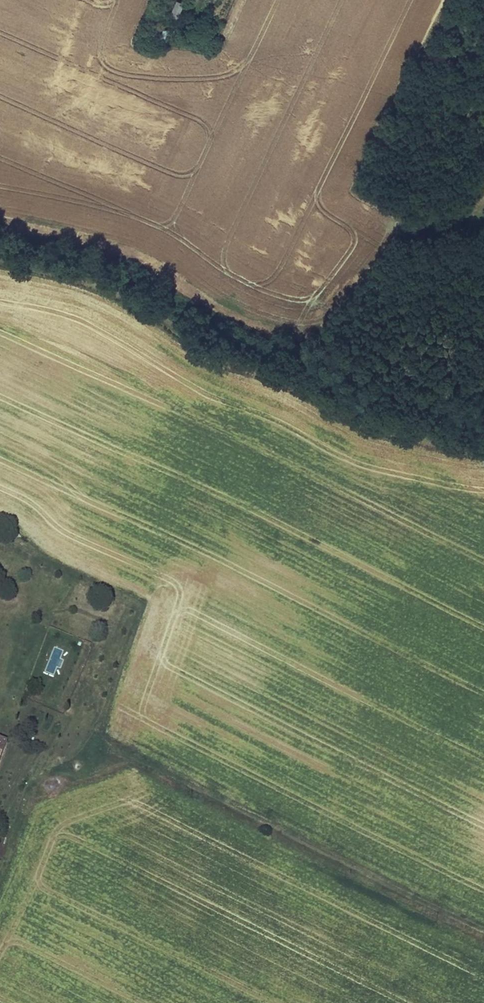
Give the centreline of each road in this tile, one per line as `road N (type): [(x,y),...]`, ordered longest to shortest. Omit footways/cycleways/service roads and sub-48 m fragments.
road 1 (track): [(0,268),(99,289),(230,382),(280,391),(404,442),(483,459)]
road 2 (track): [(483,930),(119,746),(87,743),(39,762)]

